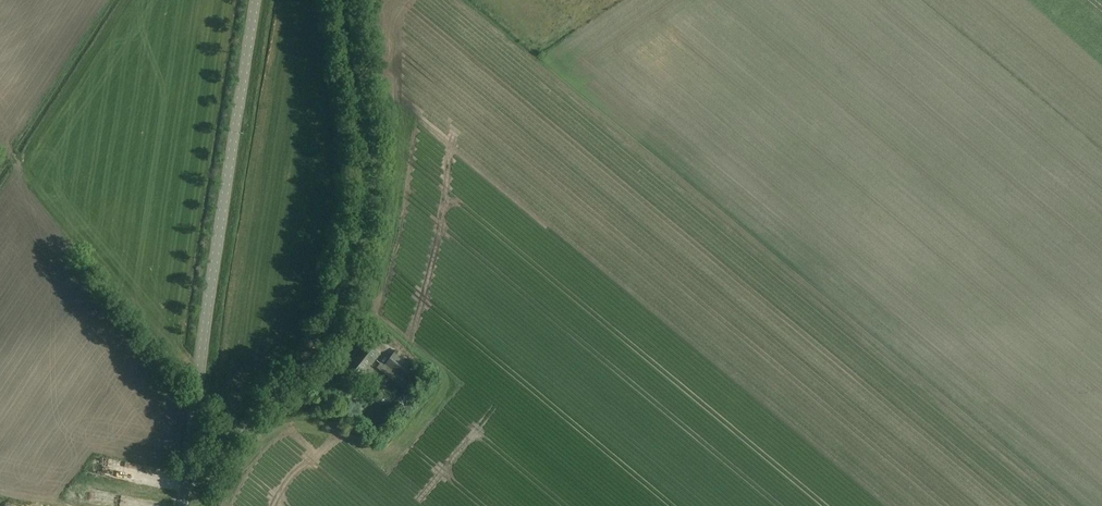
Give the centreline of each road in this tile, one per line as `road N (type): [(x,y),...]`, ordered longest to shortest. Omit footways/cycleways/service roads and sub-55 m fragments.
road 1 (unclassified): [(189,472),(209,471),(237,432),(329,344),(351,301),(374,164),(352,0)]
road 2 (tertiary): [(189,472),(257,0)]

